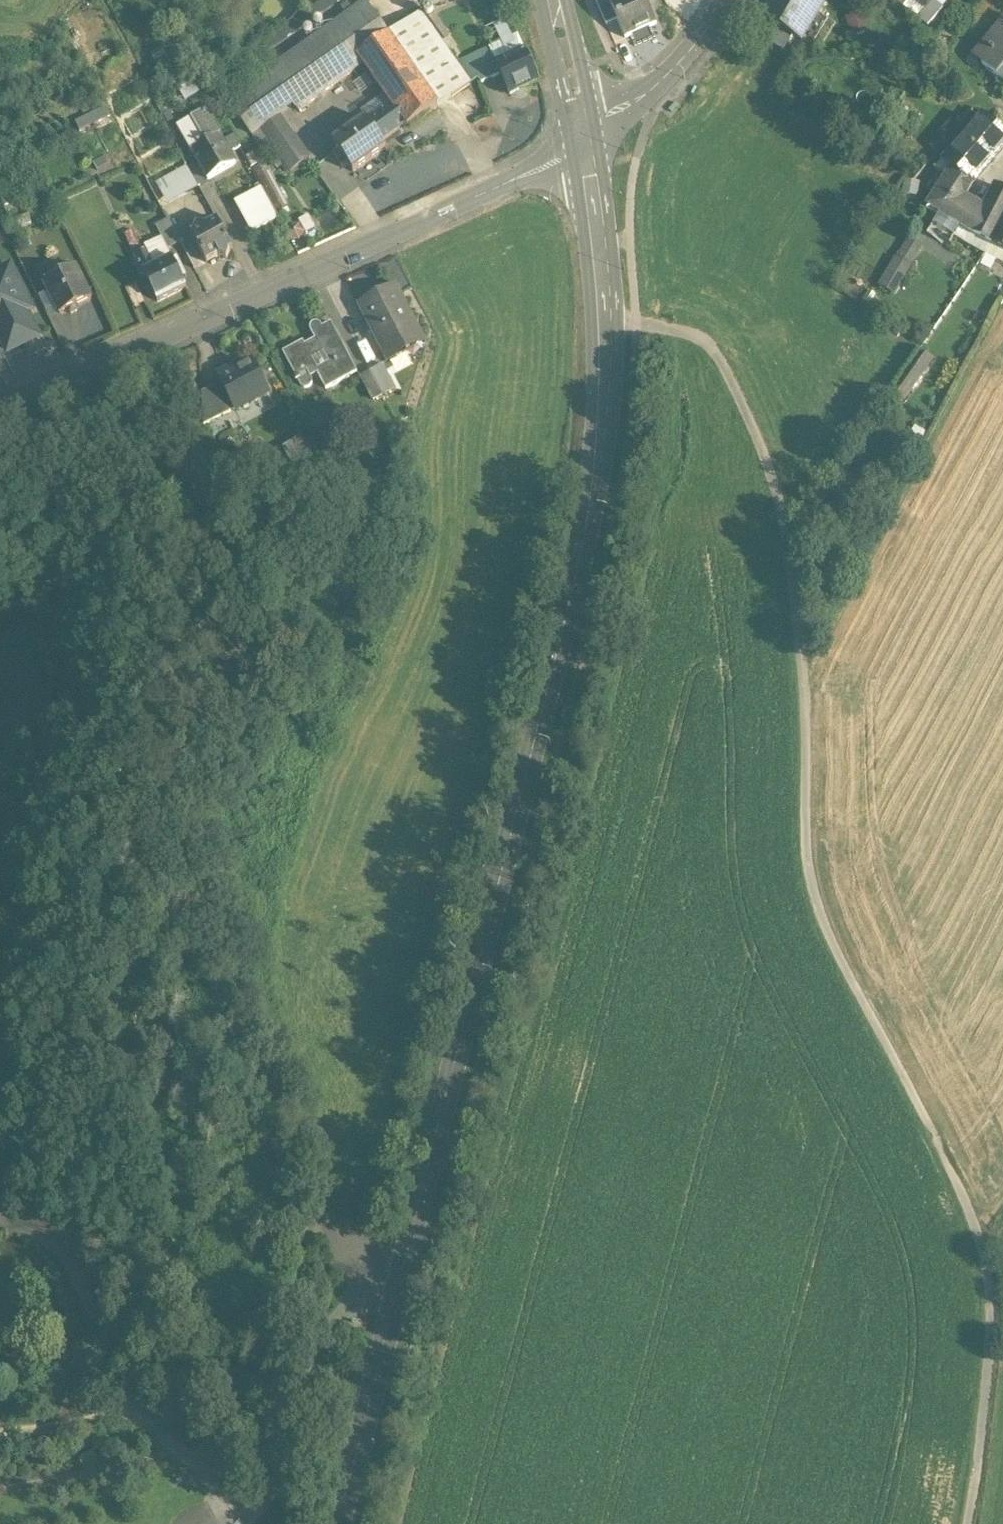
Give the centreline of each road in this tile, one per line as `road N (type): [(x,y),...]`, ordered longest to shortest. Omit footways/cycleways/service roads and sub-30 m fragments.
road 1 (tertiary): [(337,1523),(601,460),(610,343),(591,143)]
road 2 (track): [(968,1523),(995,1315),(982,1252),(936,1133),(811,888),(792,624),(740,396),(696,339),(637,321)]
road 3 (tertiary): [(591,143),(0,402)]
road 4 (residential): [(591,143),(683,59),(726,0)]
road 5 (tertiary): [(591,143),(554,0)]

